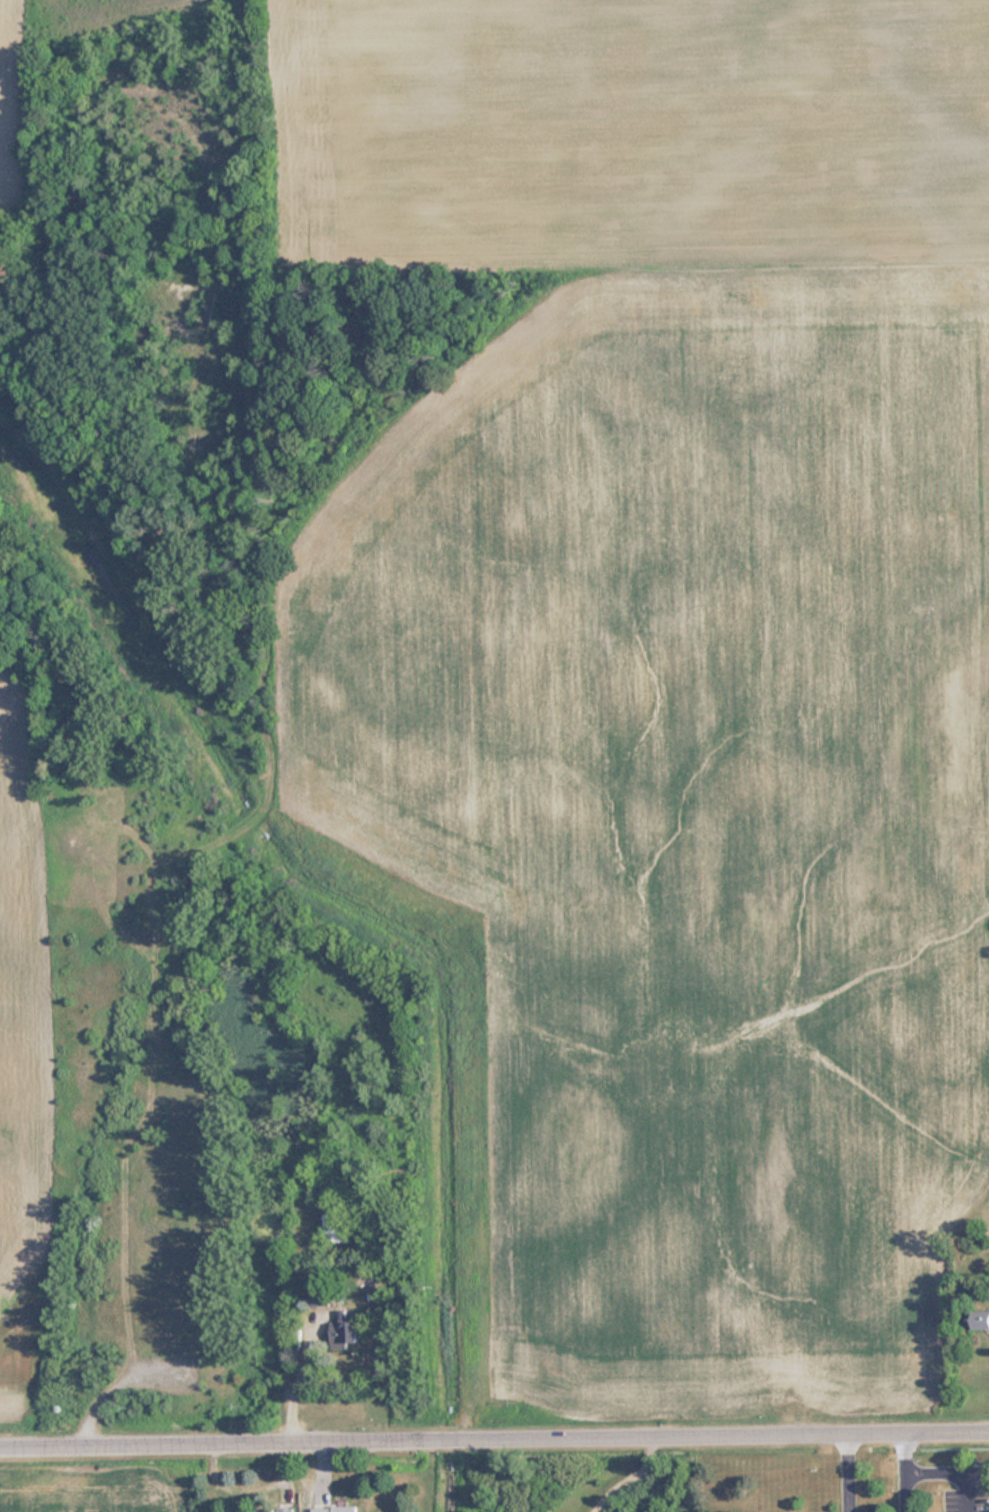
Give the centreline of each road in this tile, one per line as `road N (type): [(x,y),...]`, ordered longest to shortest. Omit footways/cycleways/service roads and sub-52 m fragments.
road 1 (tertiary): [(0,1447),(988,1434)]

